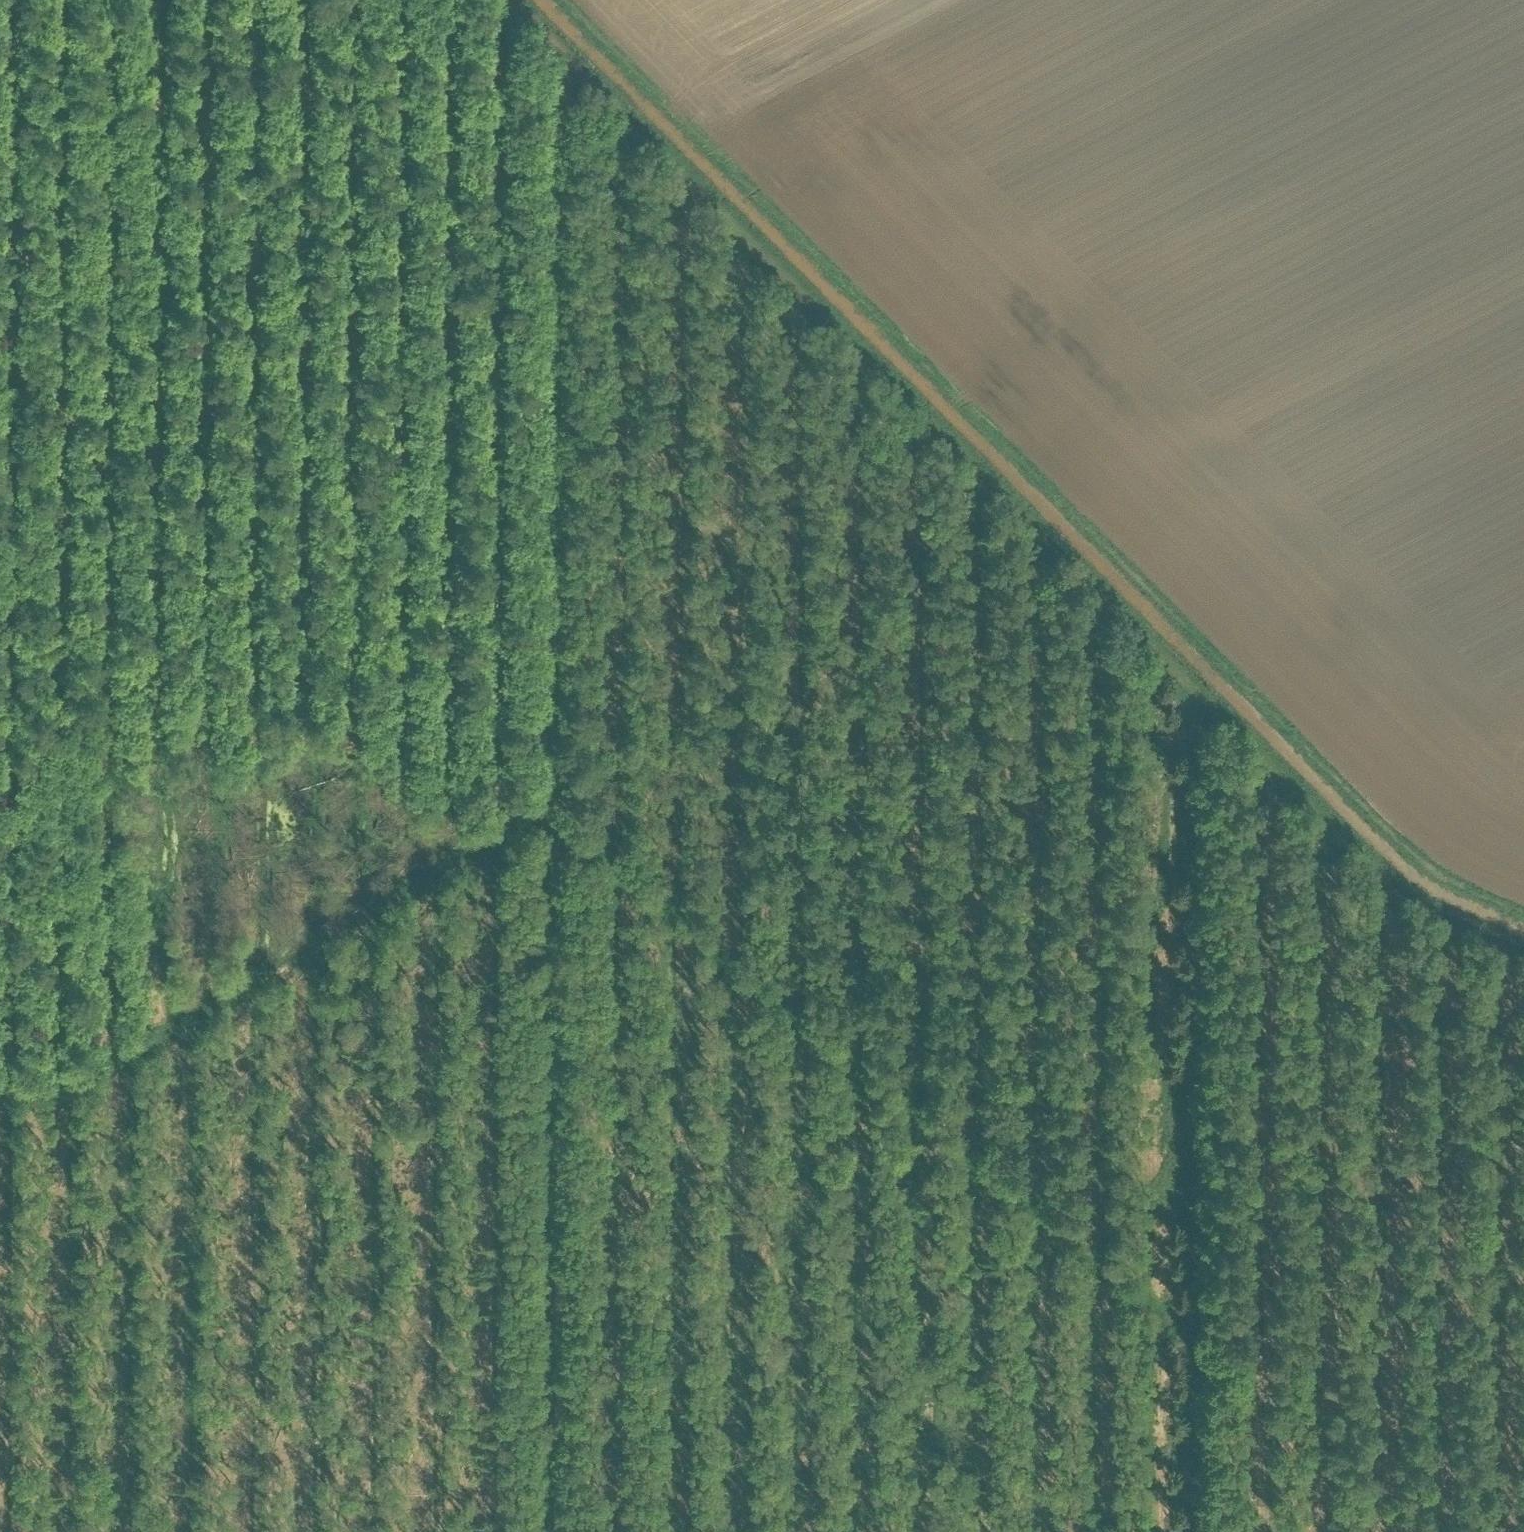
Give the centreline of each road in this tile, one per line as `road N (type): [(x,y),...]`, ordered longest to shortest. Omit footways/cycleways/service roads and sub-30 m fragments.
road 1 (track): [(555,1531),(567,54)]
road 2 (track): [(1523,948),(1416,900),(517,0)]
road 3 (track): [(1180,1531),(1182,667)]

